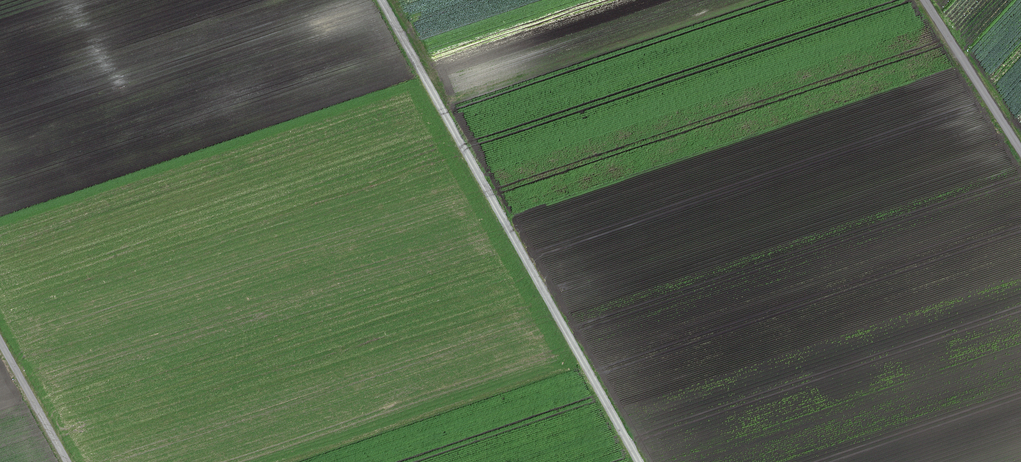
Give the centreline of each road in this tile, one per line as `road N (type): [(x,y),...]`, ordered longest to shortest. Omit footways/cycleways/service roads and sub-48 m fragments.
road 1 (track): [(381,0),(639,461)]
road 2 (track): [(1020,151),(925,0)]
road 3 (track): [(0,341),(67,461)]

